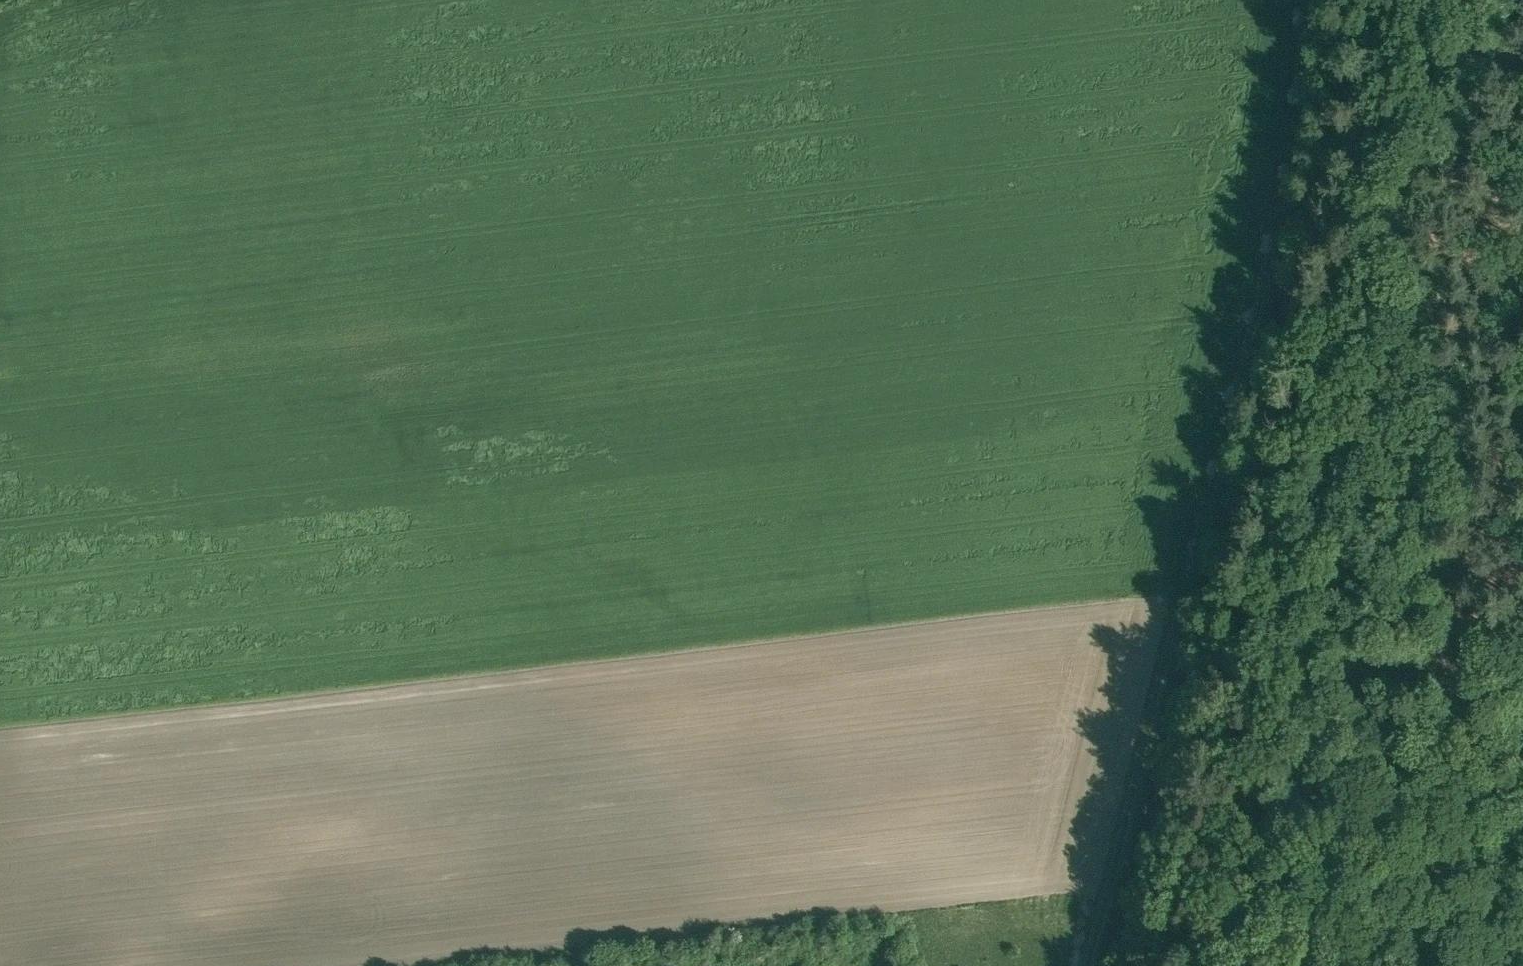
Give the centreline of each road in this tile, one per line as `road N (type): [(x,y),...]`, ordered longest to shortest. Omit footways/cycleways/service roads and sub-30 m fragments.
road 1 (track): [(1522,703),(1262,658)]

